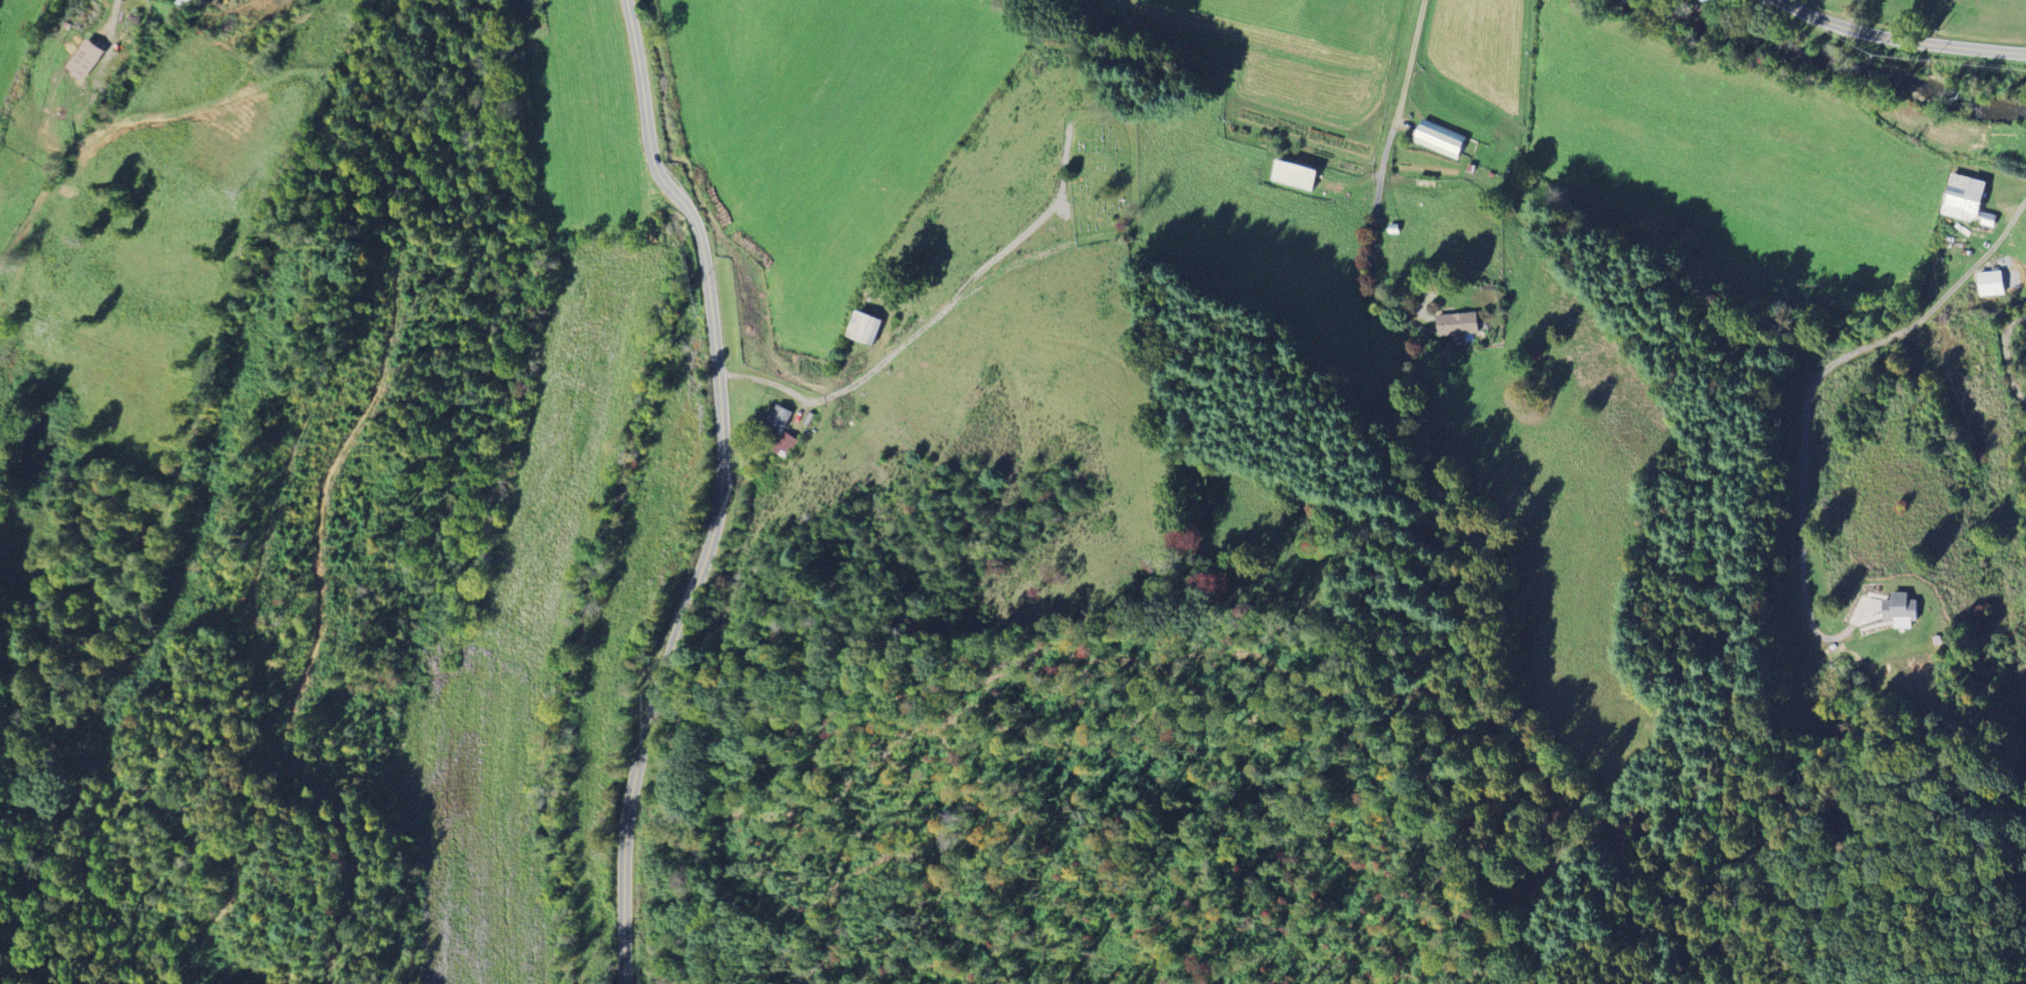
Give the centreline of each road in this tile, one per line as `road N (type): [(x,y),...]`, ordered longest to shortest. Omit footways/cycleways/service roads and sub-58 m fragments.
road 1 (tertiary): [(626,983),(631,802),(672,652),(711,554),(722,438),(696,227),(660,178),(649,143),(628,0)]
road 2 (tertiary): [(2025,54),(1889,40),(1780,0)]

